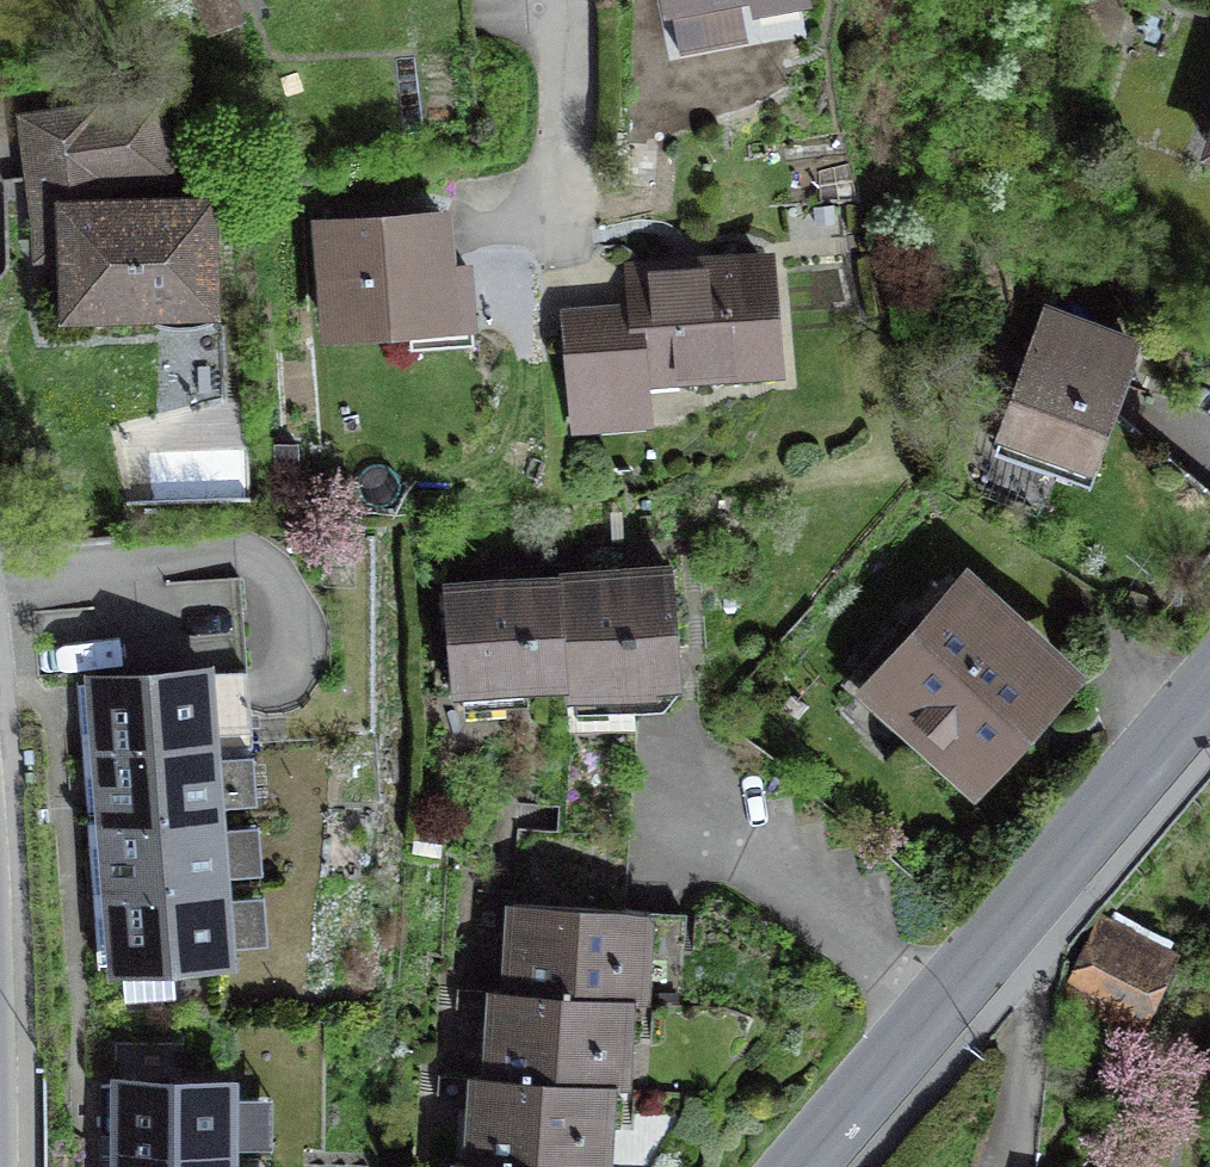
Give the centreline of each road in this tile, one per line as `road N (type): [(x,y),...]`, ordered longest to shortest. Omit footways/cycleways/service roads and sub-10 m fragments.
road 1 (secondary): [(1209,689),(799,1166)]
road 2 (residential): [(566,0),(565,203)]

